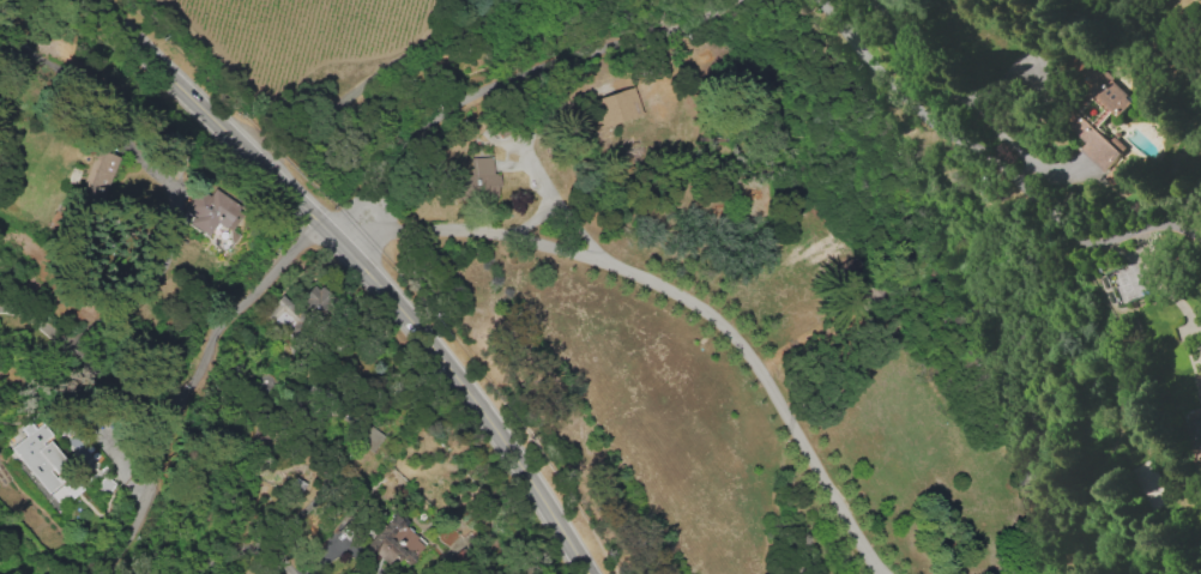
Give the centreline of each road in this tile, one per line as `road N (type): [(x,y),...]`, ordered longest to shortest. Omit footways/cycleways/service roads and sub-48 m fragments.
road 1 (secondary): [(591,573),(453,373),(336,241),(84,0)]
road 2 (residential): [(336,241),(386,158),(461,97),(733,0)]
road 3 (residential): [(336,241),(288,265),(182,391),(126,573)]

